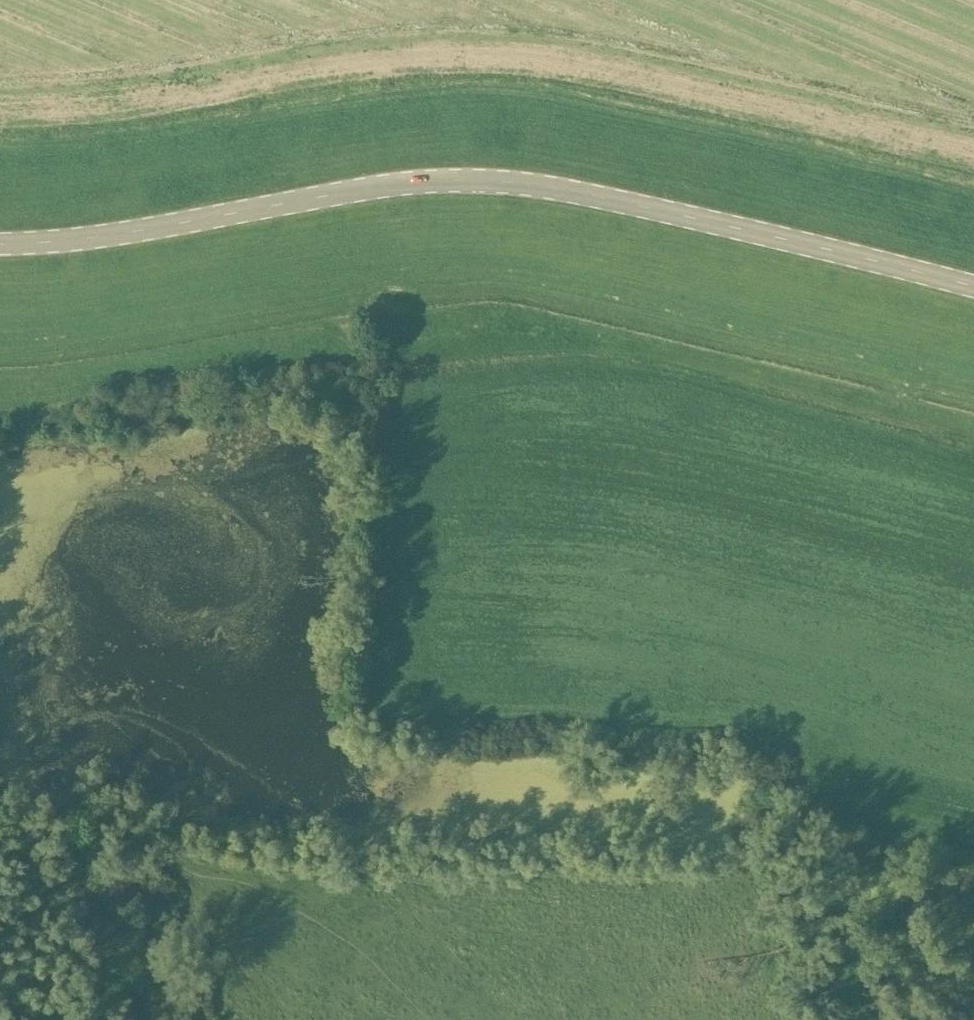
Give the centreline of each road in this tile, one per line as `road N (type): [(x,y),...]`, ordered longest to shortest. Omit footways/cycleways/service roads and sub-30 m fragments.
road 1 (tertiary): [(973,282),(646,200),(505,175),(400,174),(90,238),(0,241)]

